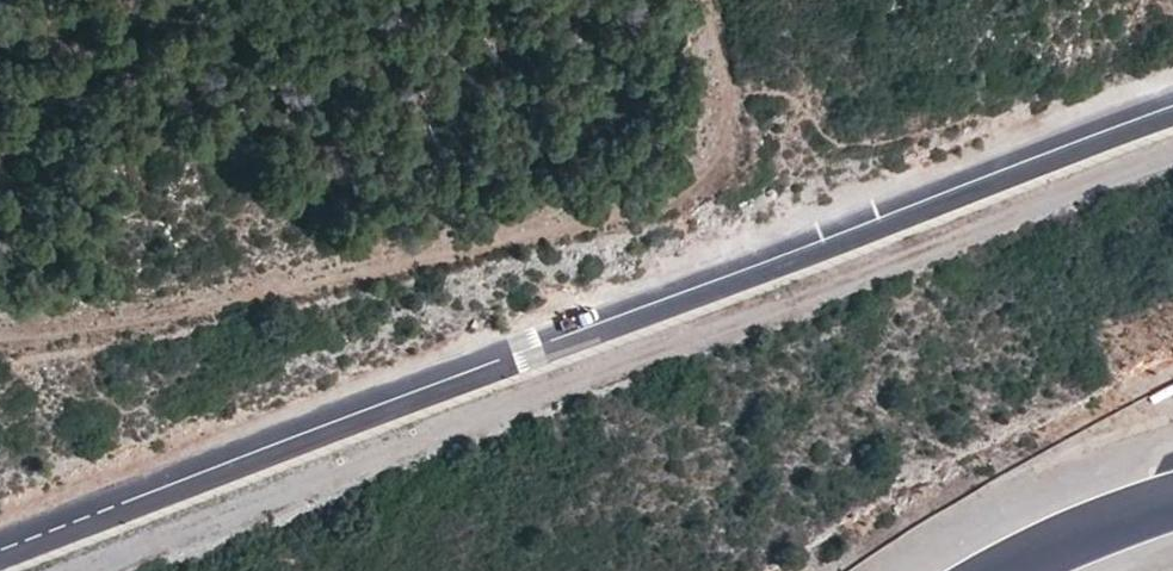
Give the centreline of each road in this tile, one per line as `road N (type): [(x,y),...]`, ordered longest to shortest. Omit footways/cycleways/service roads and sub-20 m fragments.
road 1 (unclassified): [(1172,111),(0,555)]
road 2 (track): [(1172,159),(77,570)]
road 3 (track): [(695,0),(722,99),(722,138),(682,180),(590,222),(0,347)]

